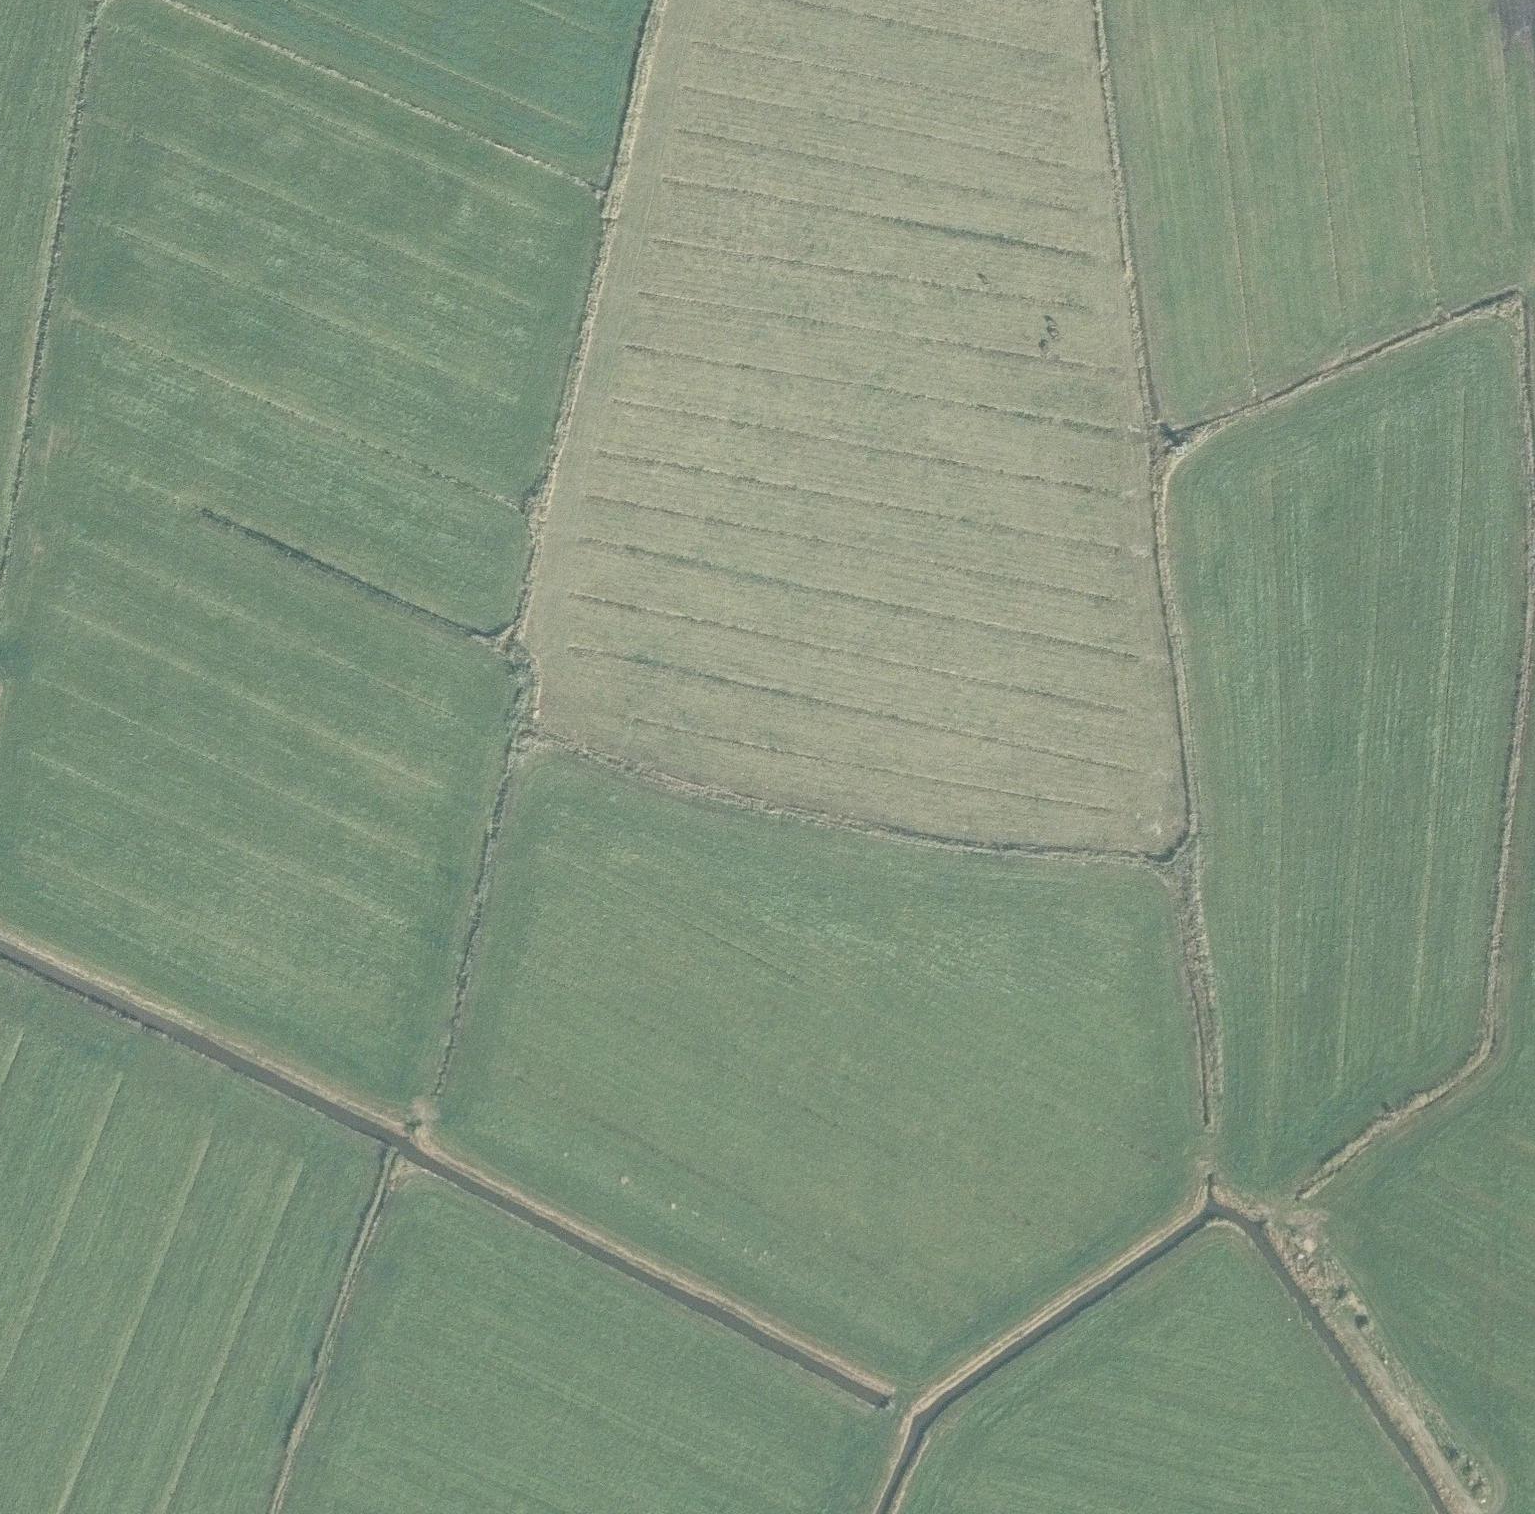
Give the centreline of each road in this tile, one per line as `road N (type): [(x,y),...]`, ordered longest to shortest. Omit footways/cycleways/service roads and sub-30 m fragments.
road 1 (track): [(1470,1513),(1492,1201),(1519,1061),(1477,1059),(1413,1126),(1345,1162),(1318,1208),(1322,1254),(1352,1319),(1419,1379)]

